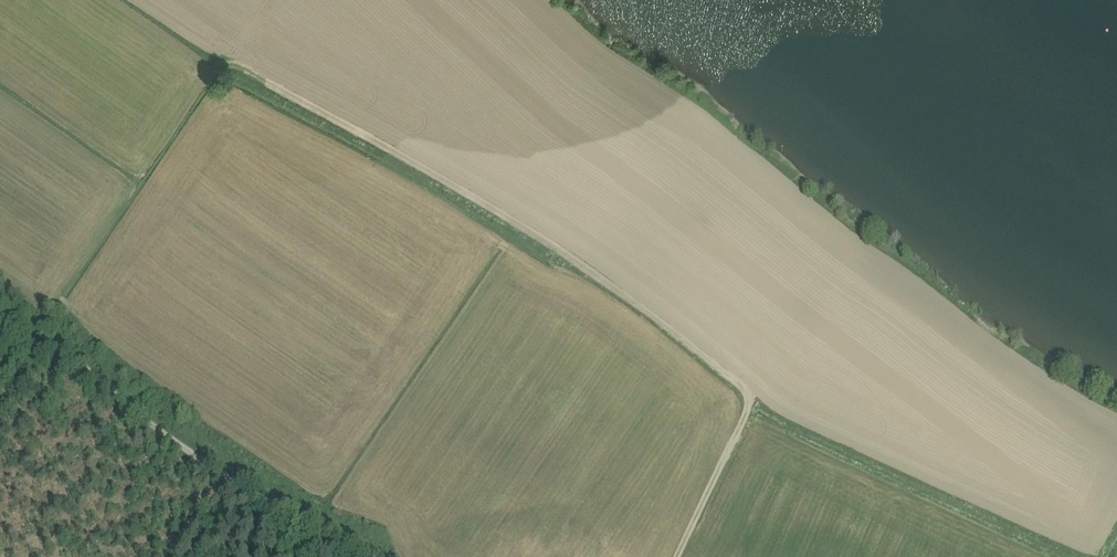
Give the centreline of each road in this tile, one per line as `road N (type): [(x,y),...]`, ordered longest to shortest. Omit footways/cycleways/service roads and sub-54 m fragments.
road 1 (track): [(679,556),(751,409),(742,390),(571,257),(238,67)]
road 2 (track): [(0,294),(140,413),(377,556)]

